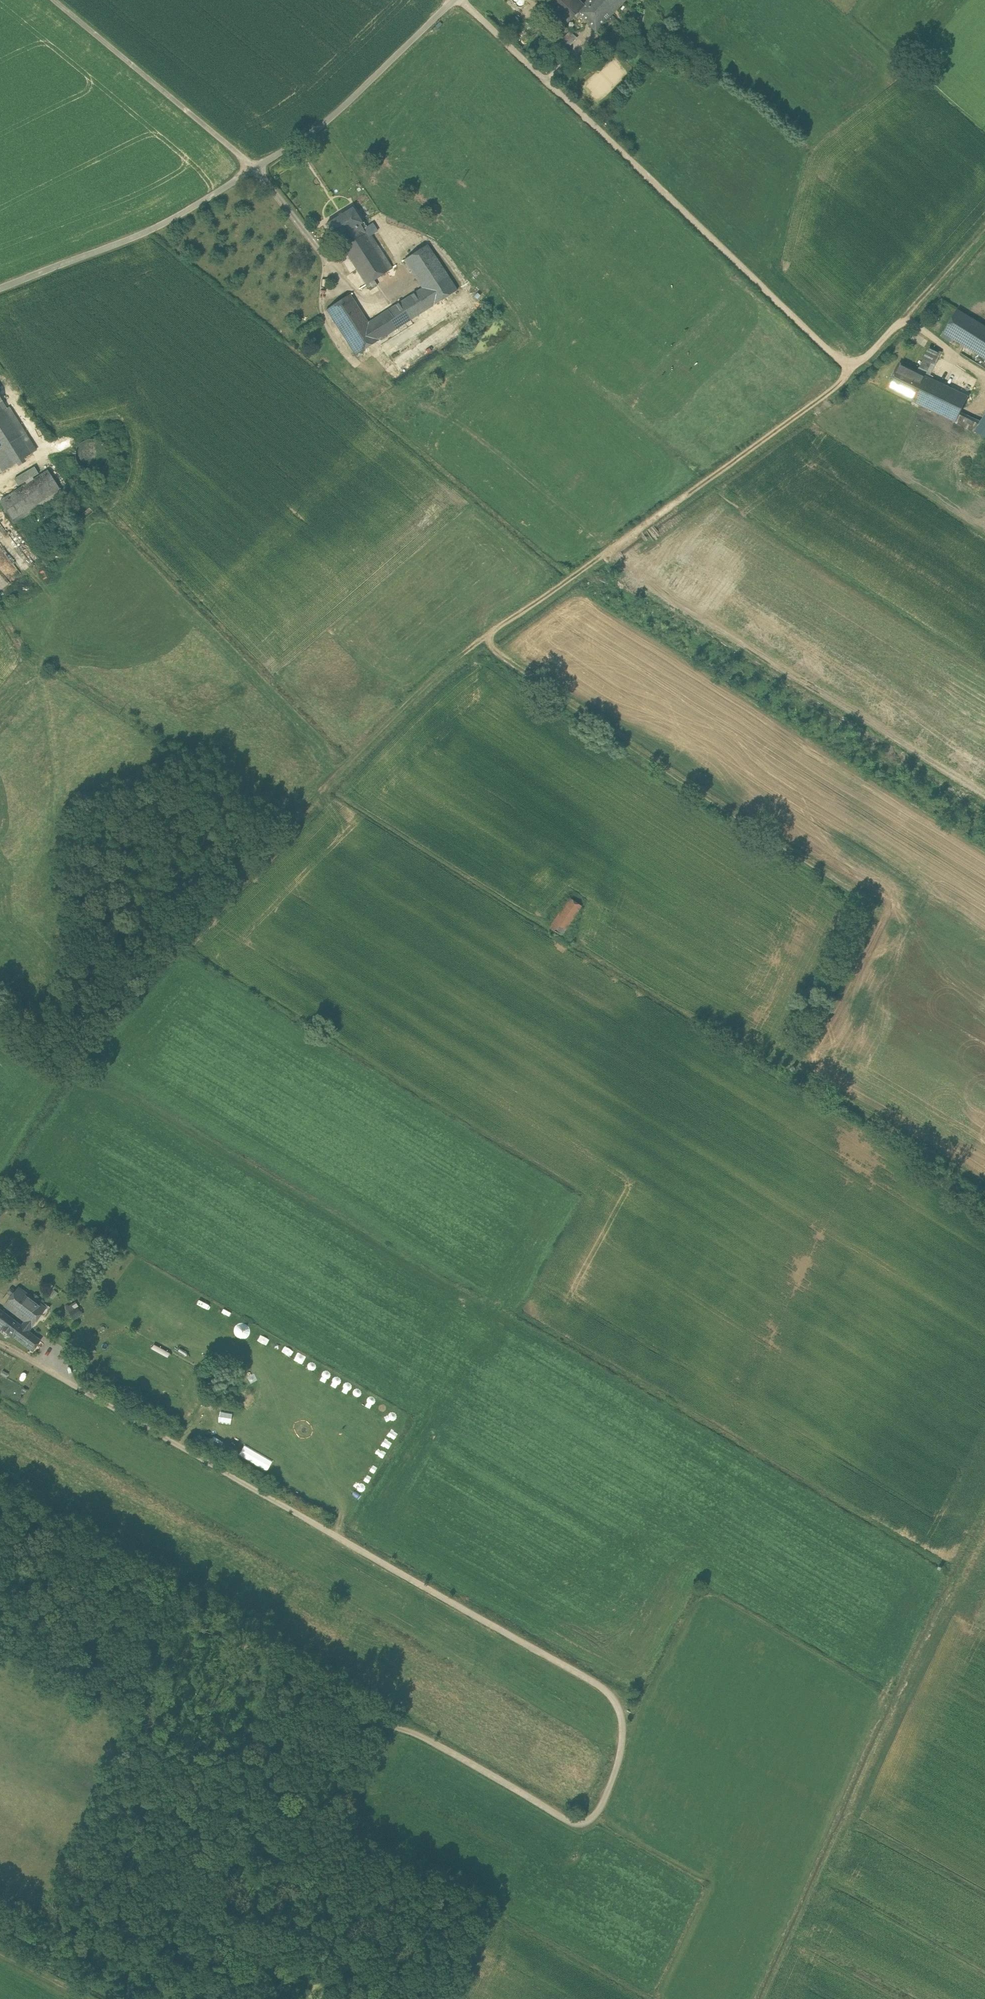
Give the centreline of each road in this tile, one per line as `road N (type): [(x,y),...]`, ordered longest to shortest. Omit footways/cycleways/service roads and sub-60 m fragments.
road 1 (track): [(848,363),(835,386),(438,675),(120,996),(24,1026)]
road 2 (track): [(488,638),(502,658),(869,898),(870,915),(794,1076)]
road 3 (unclassified): [(462,0),(833,355),(848,363),(864,358),(907,316)]
road 4 (unclassified): [(452,0),(344,105),(256,168),(151,229),(0,289)]
road 5 (track): [(256,168),(54,0)]
road 6 (track): [(230,1998),(0,1894)]

